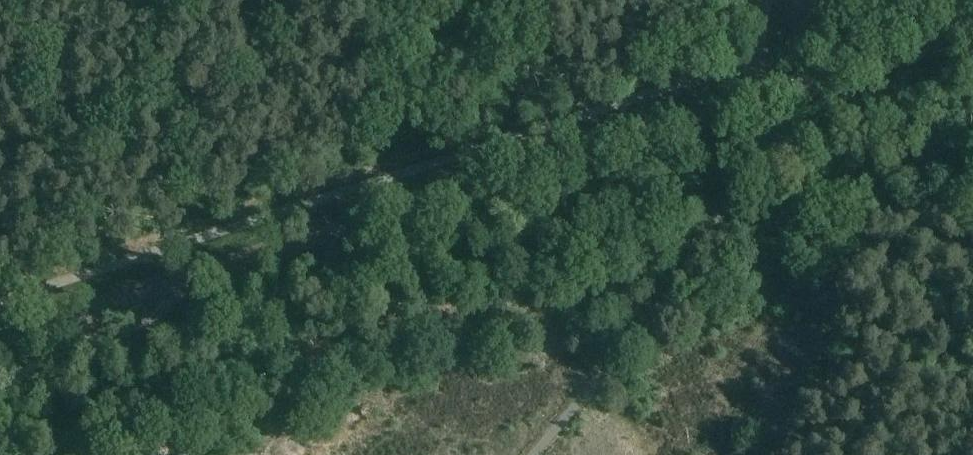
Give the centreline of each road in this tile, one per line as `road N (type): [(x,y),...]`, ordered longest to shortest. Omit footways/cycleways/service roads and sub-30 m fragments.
road 1 (tertiary): [(0,340),(758,97)]
road 2 (tertiary): [(758,97),(972,29)]

